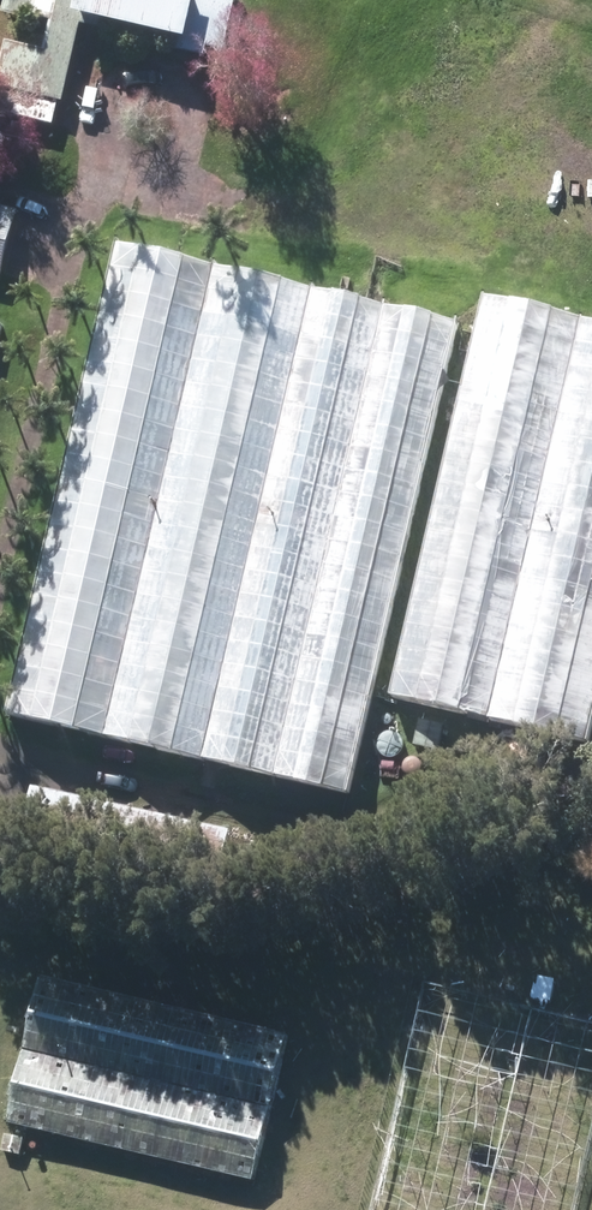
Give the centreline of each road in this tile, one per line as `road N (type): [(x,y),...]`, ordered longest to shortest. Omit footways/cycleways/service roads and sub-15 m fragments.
road 1 (track): [(0,562),(79,210),(122,171),(425,261),(540,263),(587,219)]

